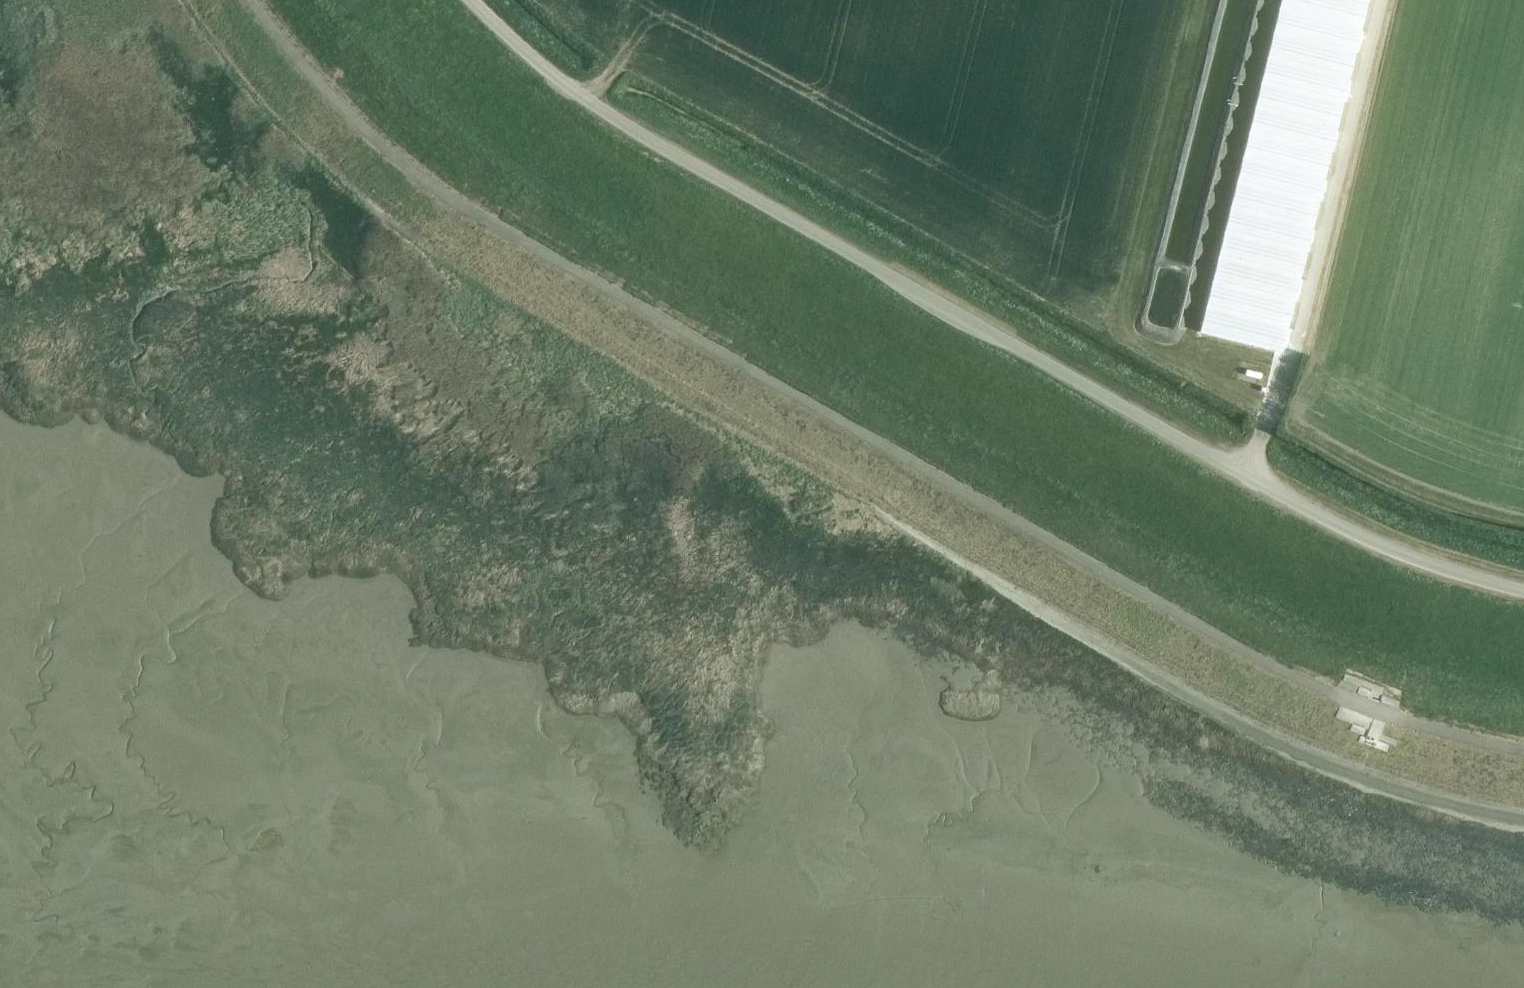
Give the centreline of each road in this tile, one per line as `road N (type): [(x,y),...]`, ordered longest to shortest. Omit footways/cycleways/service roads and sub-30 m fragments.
road 1 (unclassified): [(1523,591),(1416,559),(1330,521),(661,147),(551,73),(472,0)]
road 2 (track): [(1243,474),(1296,345),(1380,0)]

